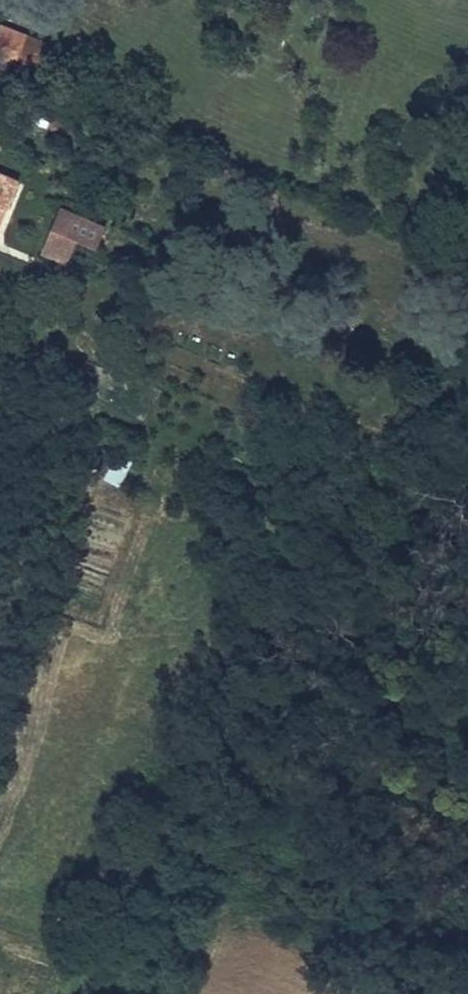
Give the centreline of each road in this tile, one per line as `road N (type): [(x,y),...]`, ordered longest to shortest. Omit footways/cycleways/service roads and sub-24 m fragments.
road 1 (track): [(0,710),(60,497)]

